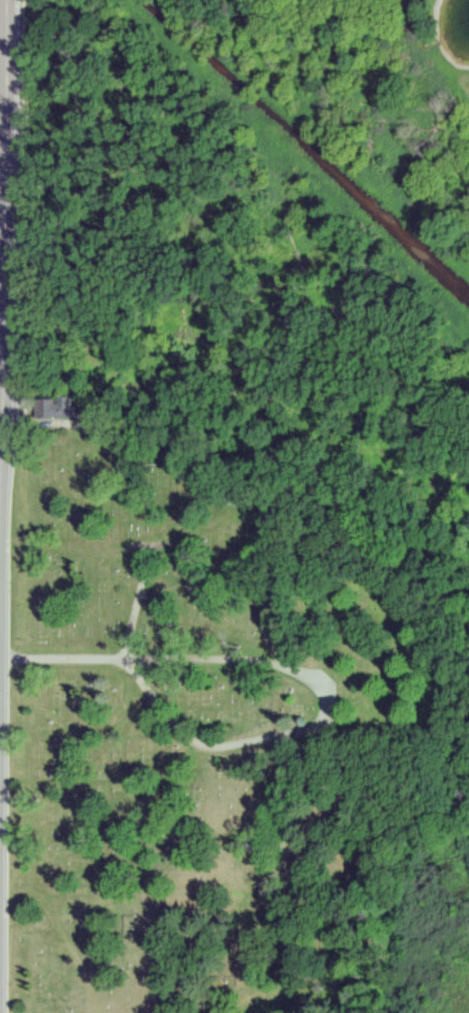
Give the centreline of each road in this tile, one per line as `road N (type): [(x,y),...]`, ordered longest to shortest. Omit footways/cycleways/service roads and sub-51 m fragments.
road 1 (residential): [(0,602),(9,0)]

